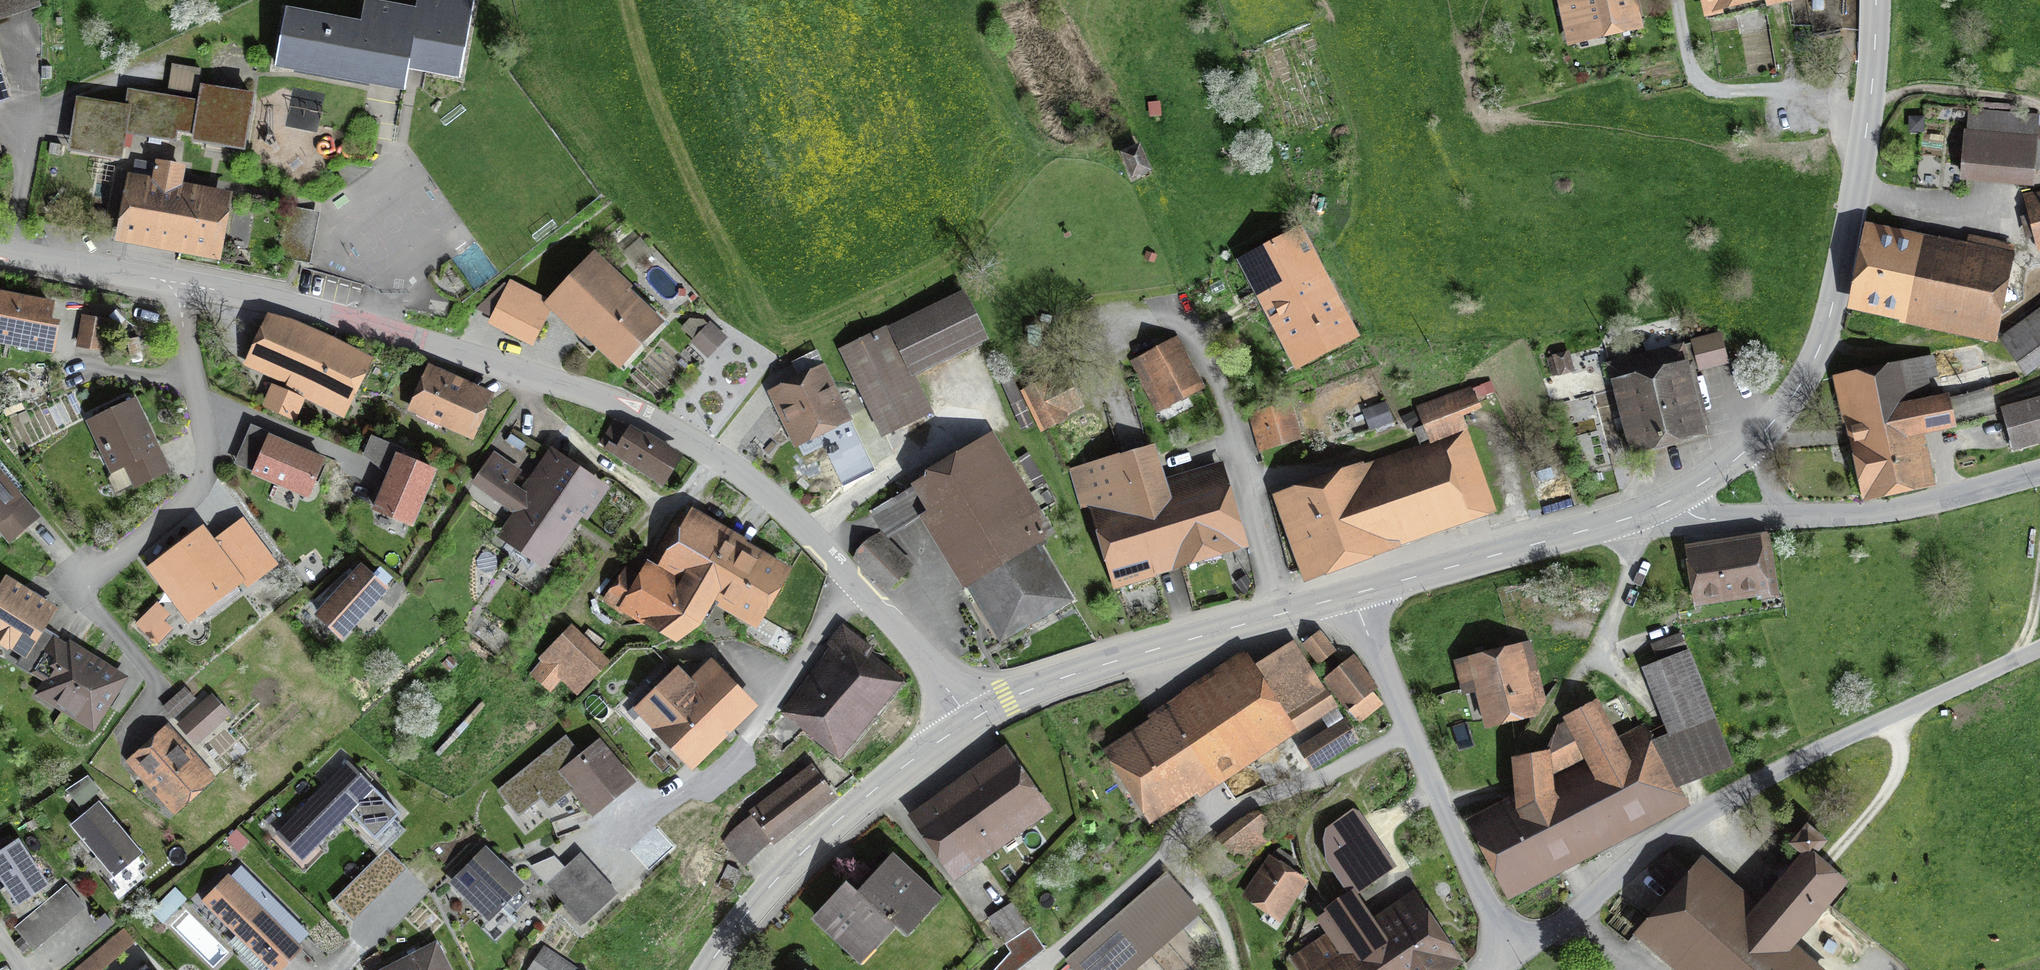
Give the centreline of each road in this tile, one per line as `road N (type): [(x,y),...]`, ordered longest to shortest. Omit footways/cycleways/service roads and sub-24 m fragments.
road 1 (residential): [(970,718),(765,490),(711,450),(618,405),(378,327),(0,252)]
road 2 (residential): [(1512,957),(1652,846),(1745,786),(2039,651)]
road 3 (tertiary): [(1874,0),(1869,107),(1845,264),(1823,339),(1763,434),(1730,467),(1673,500)]
road 4 (tertiary): [(1352,594),(1061,678),(970,718)]
road 5 (unclassified): [(1352,594),(1512,957)]
road 6 (unclassified): [(2039,472),(1864,513),(1717,520),(1673,500)]
road 7 (tertiary): [(970,718),(855,805),(778,879),(706,969)]
road 8 (tertiary): [(1673,500),(1352,594)]

